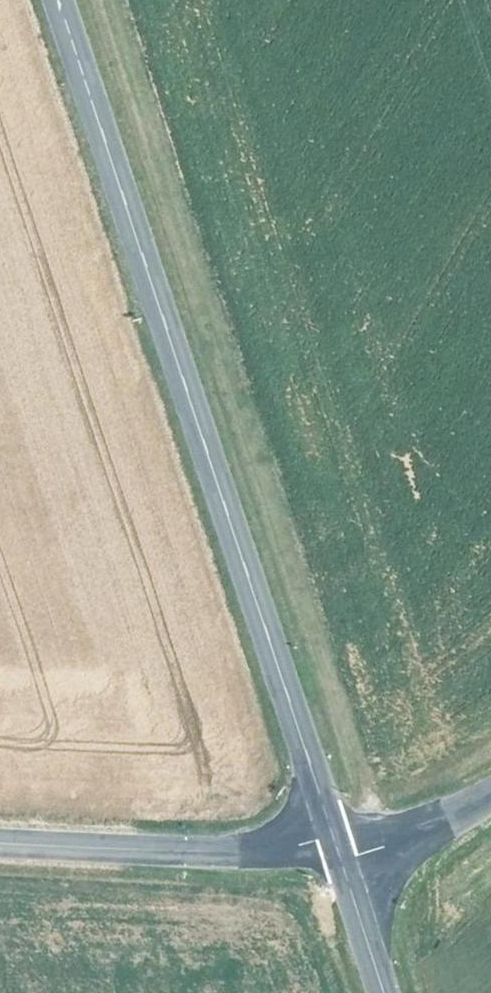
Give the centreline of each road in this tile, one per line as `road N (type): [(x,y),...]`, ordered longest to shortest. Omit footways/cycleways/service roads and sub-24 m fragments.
road 1 (secondary): [(339,848),(60,0)]
road 2 (track): [(379,840),(105,0)]
road 3 (tertiary): [(0,842),(339,848)]
road 4 (tertiary): [(339,848),(461,814),(490,796)]
road 5 (secondary): [(386,992),(339,848)]

